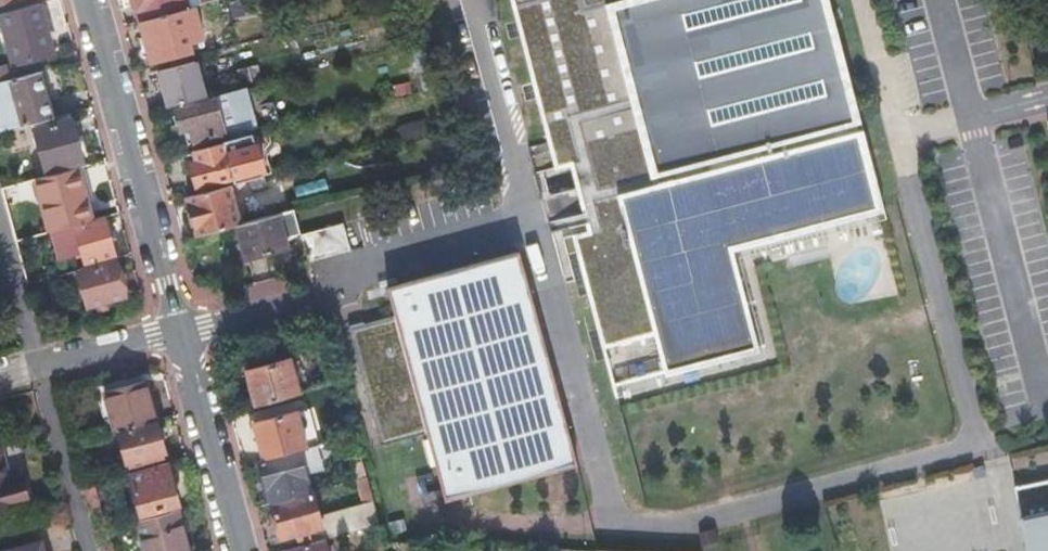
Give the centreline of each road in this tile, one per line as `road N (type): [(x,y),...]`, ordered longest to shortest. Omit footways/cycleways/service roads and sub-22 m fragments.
road 1 (residential): [(88,0),(181,334)]
road 2 (residential): [(181,334),(242,550)]
road 3 (residential): [(30,362),(84,550)]
road 4 (residential): [(30,362),(181,334)]
road 5 (residential): [(181,334),(324,295)]

